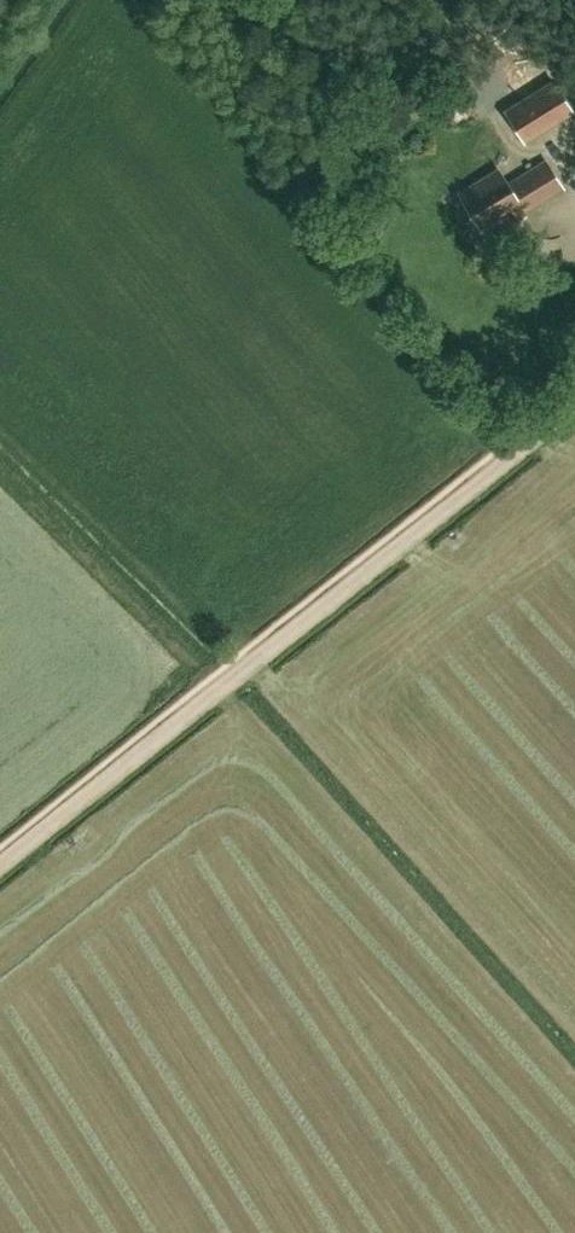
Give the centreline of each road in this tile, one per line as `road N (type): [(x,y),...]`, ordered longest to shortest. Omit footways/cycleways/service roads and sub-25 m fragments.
road 1 (track): [(0,864),(574,411)]

